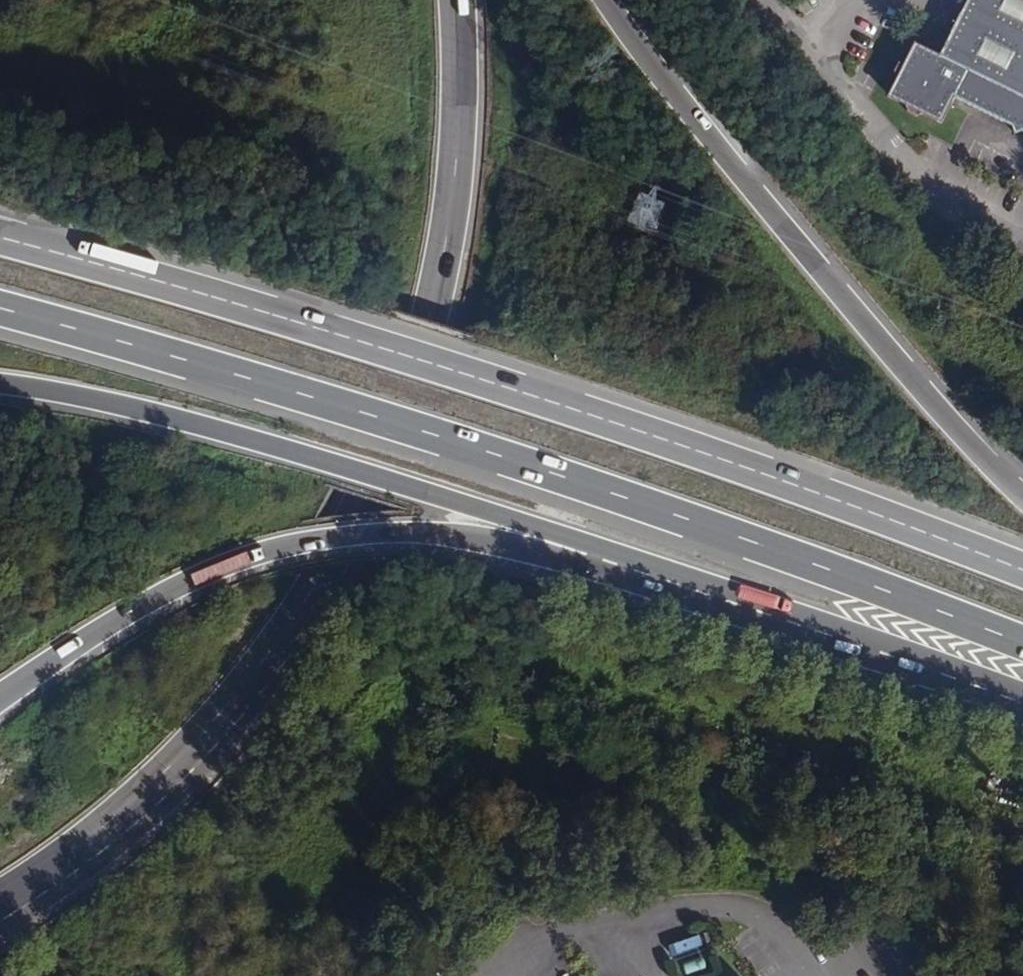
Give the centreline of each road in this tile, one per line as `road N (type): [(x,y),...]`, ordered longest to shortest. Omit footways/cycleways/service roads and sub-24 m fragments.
road 1 (trunk): [(1022,577),(465,372),(0,236)]
road 2 (trunk): [(0,310),(433,435),(1022,646)]
road 3 (motorway): [(0,900),(167,771),(266,657),(311,591),(396,404),(427,309),(455,171),(457,0)]
road 4 (motorway): [(1022,488),(782,226),(608,0)]
road 5 (motorway): [(0,700),(136,611),(271,552),(397,533),(586,544)]
road 6 (motorway): [(0,382),(226,432),(586,544)]
road 7 (motorway): [(586,544),(1022,690)]

